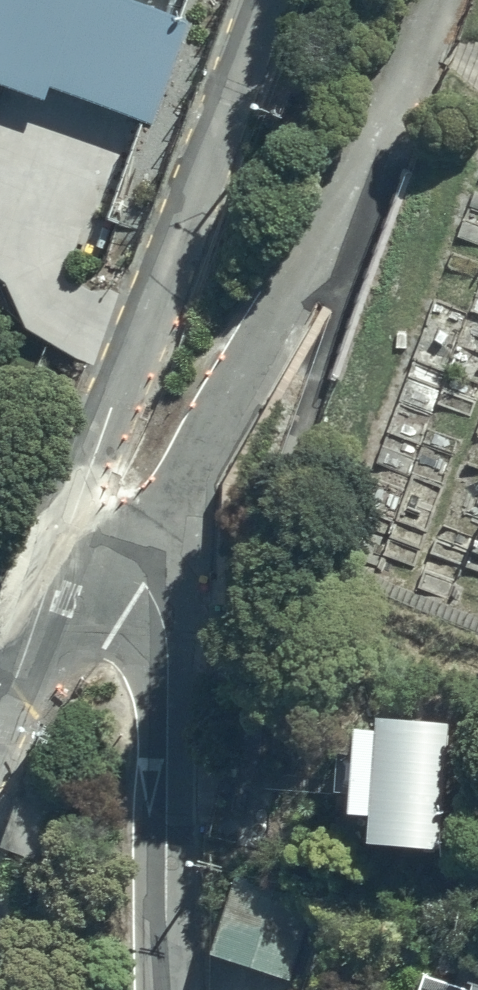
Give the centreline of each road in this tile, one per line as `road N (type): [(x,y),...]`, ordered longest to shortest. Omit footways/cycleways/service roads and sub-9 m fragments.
road 1 (residential): [(62,557),(164,519),(322,256),(426,0)]
road 2 (residential): [(62,557),(265,0)]
road 3 (residential): [(62,557),(147,587),(162,612),(170,683),(171,989)]
road 4 (residential): [(3,714),(62,557)]

